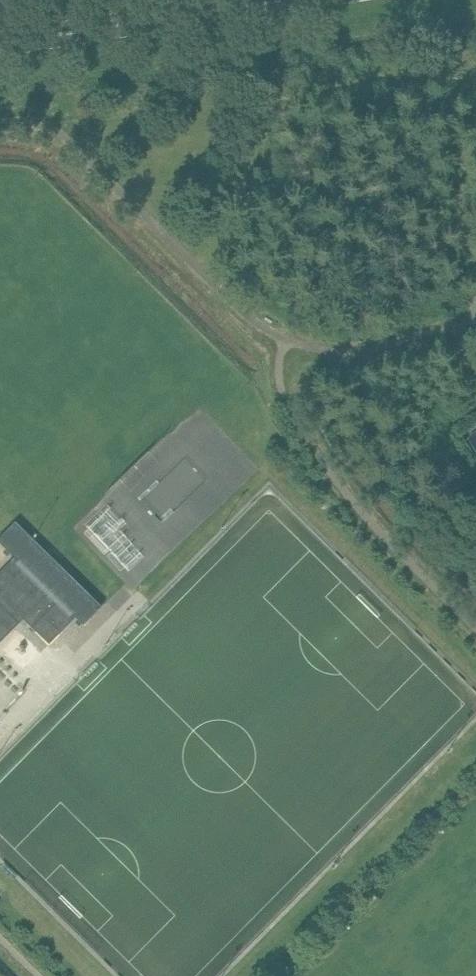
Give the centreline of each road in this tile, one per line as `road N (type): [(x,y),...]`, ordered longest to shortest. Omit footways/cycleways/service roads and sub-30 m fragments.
road 1 (primary): [(276,0),(0,42)]

